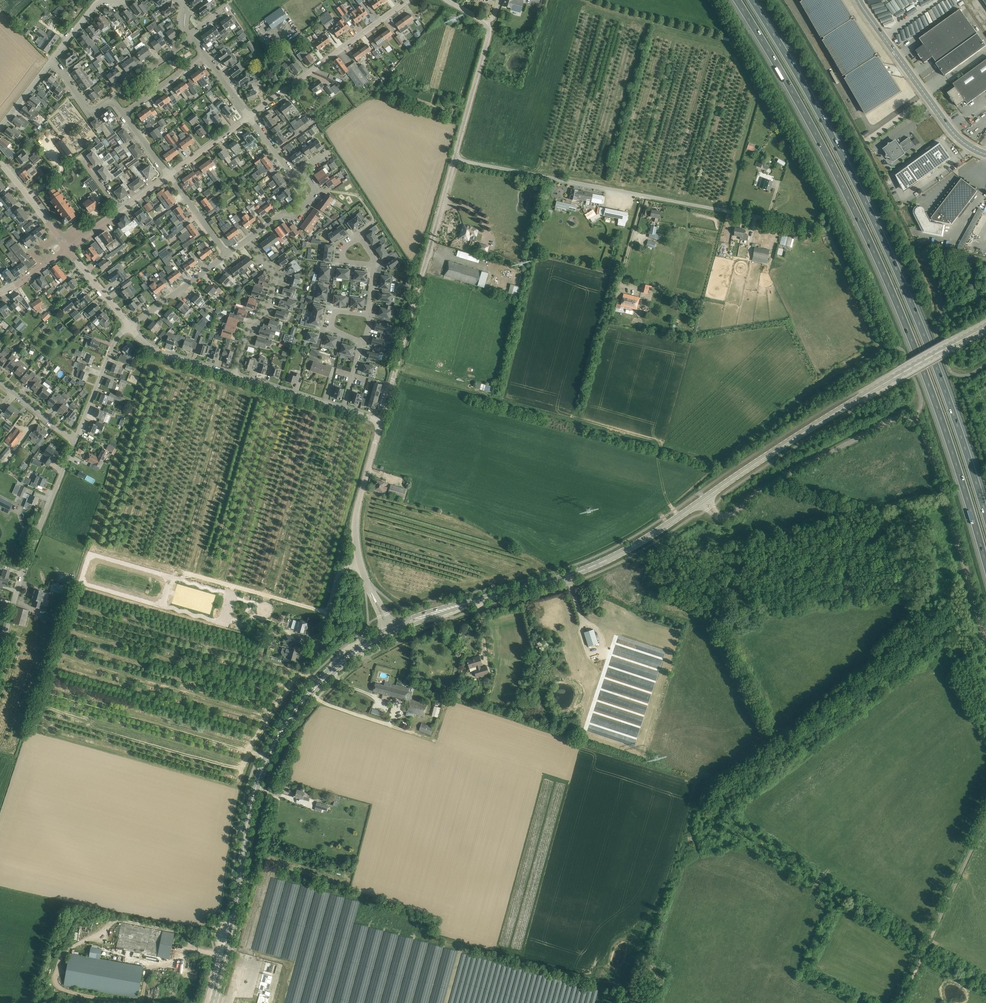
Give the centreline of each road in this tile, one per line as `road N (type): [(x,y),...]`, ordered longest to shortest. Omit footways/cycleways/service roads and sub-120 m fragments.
road 1 (motorway): [(736,0),(800,104),(868,239),(952,450),(985,571)]
road 2 (motorway): [(985,517),(928,342),(879,227),(753,0)]
road 3 (unclassified): [(813,227),(454,160)]
road 4 (tertiary): [(707,498),(950,346)]
road 5 (unclassified): [(381,421),(454,160)]
road 6 (tertiary): [(478,600),(623,553),(707,498)]
road 7 (unclassified): [(707,498),(728,515),(770,481),(872,427),(900,416),(917,419)]
road 8 (unclassified): [(0,654),(73,441)]
road 9 (unclassified): [(917,419),(930,438),(985,630)]
road 10 (tertiary): [(213,1002),(257,785)]
road 11 (unclassified): [(985,258),(932,248),(926,260),(947,364),(965,375),(985,364)]
road 12 (tertiary): [(257,785),(300,709),(336,671),(393,634)]
road 13 (tertiary): [(384,630),(331,667),(295,706),(257,785)]
road 14 (unclassified): [(985,819),(900,1002)]
road 15 (secondary): [(985,155),(955,135),(859,0)]
road 16 (unclassified): [(248,116),(408,0)]
road 17 (residential): [(233,376),(248,330),(270,305),(276,274),(249,238)]
road 18 (tertiary): [(360,564),(356,515),(381,421)]
road 19 (unclassified): [(454,160),(486,25)]
road 20 (unclassified): [(73,441),(115,340),(130,326)]
road 21 (residential): [(130,326),(227,255)]

